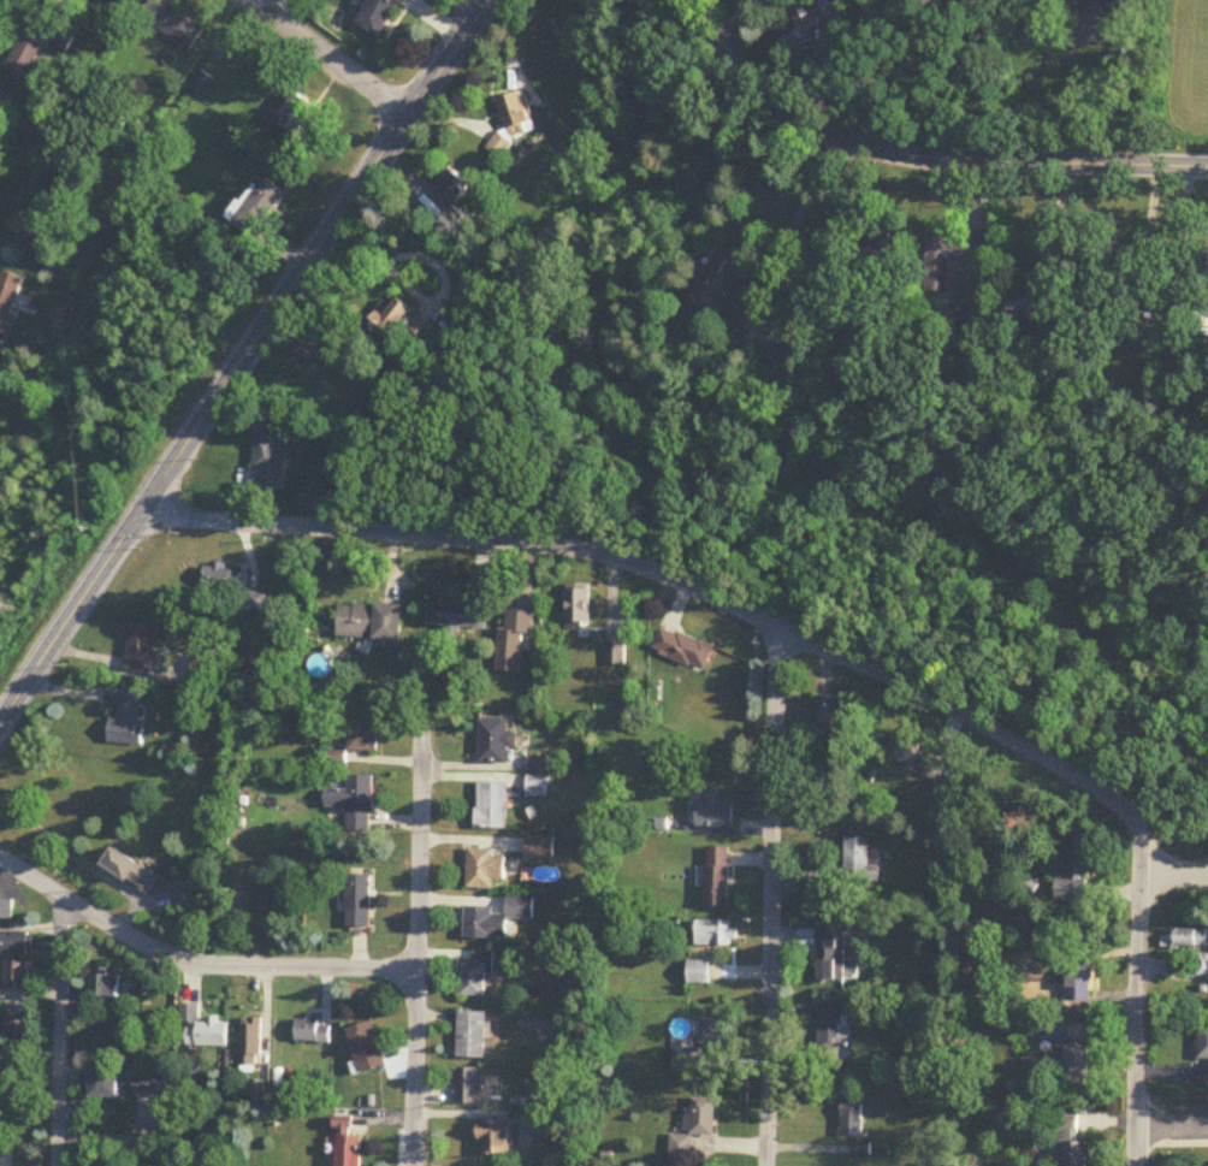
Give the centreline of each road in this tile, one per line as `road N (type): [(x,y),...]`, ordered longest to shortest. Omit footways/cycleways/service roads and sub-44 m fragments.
road 1 (residential): [(137,517),(599,554),(778,627),(1111,798),(1136,823),(1138,840)]
road 2 (tertiary): [(494,0),(0,727)]
road 3 (tertiary): [(691,0),(778,102),(849,142),(953,161),(1207,168)]
road 4 (residential): [(766,1165),(778,627)]
road 5 (residential): [(413,1165),(420,715)]
road 6 (residential): [(0,863),(161,955),(197,965),(416,971)]
road 7 (residential): [(1134,1165),(1138,840)]
road 8 (residential): [(54,1165),(58,895)]
road 9 (residential): [(256,0),(413,114)]

